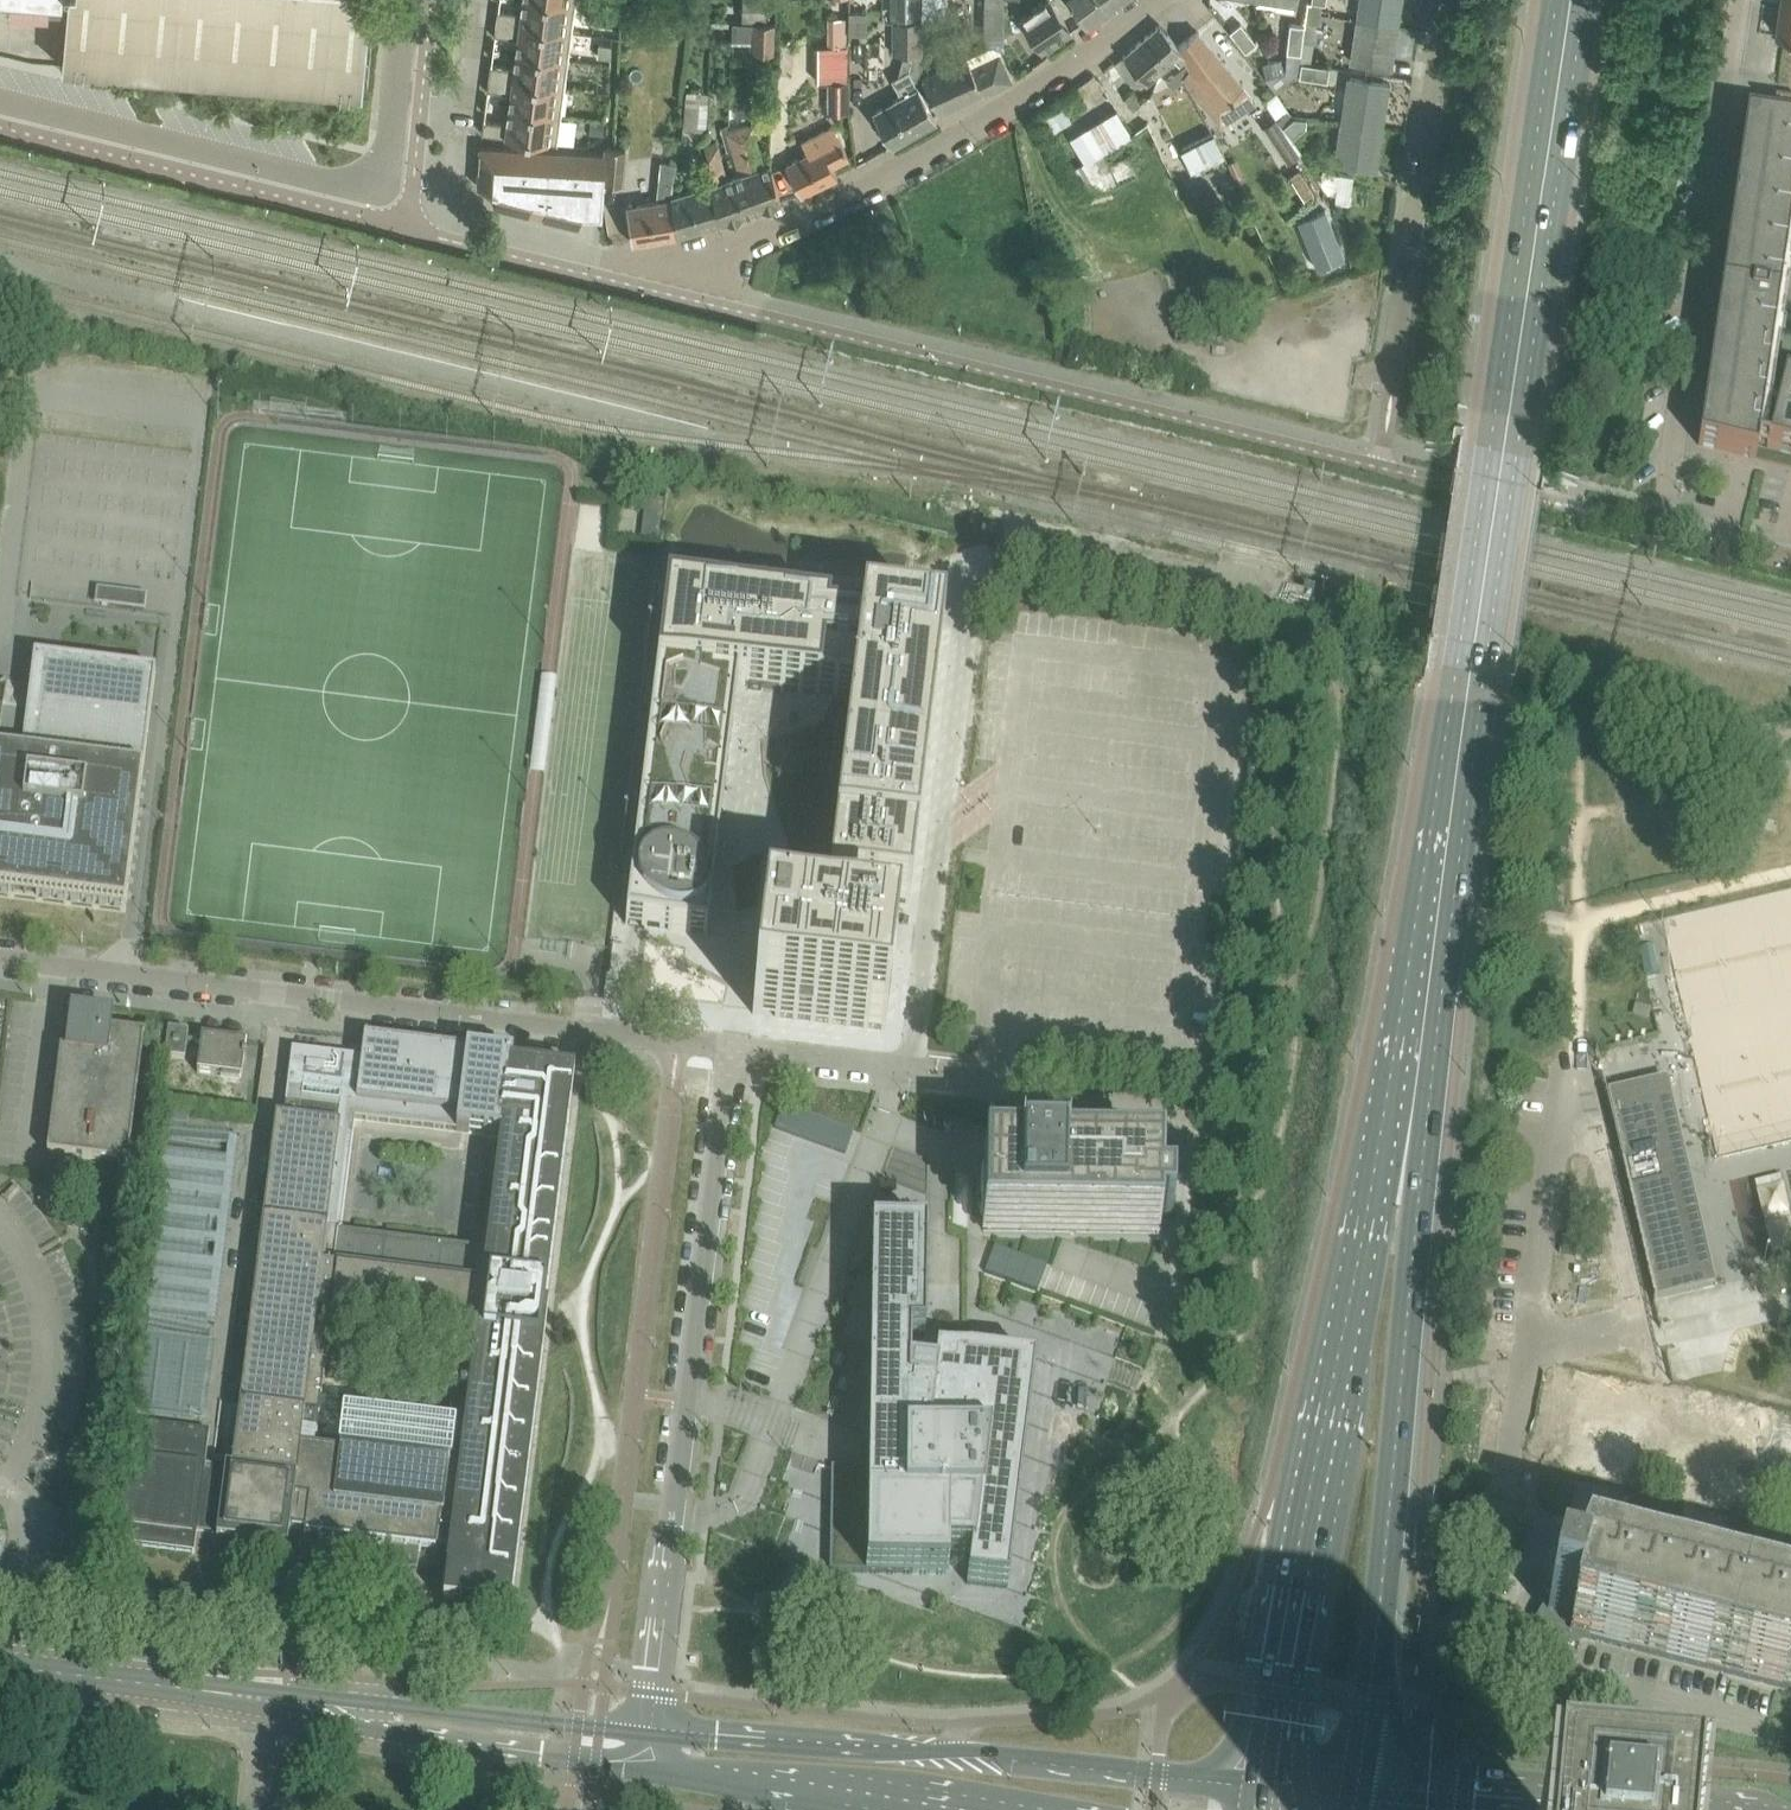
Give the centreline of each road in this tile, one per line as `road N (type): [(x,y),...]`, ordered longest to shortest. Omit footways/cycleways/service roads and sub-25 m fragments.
road 1 (secondary): [(1554,0),(1395,1039),(1257,1789)]
road 2 (secondary): [(1361,1799),(1424,1146),(1583,0)]
road 3 (residential): [(1155,0),(1045,94),(923,168),(691,269),(411,208),(375,176)]
road 4 (unclassified): [(728,1059),(0,964)]
road 5 (unclassified): [(650,1731),(728,1059)]
road 6 (tertiary): [(1257,1789),(1015,1755),(650,1731)]
road 7 (unclassified): [(1527,1361),(1554,1141),(1575,1061),(1635,1308),(1628,1321)]
road 8 (unclassified): [(1737,0),(1659,528)]
road 9 (unclassified): [(915,1081),(969,618)]
road 10 (residential): [(1392,389),(1442,0)]
road 11 (unclassified): [(375,176),(349,186),(0,103)]
road 12 (tertiary): [(332,1710),(455,1742),(645,1769)]
road 13 (tertiary): [(650,1731),(332,1710)]
road 14 (residential): [(1790,1594),(1545,1533),(1520,1525),(1504,1505)]
road 15 (tertiary): [(278,1702),(0,1667)]
road 16 (tertiary): [(645,1769),(873,1809)]
road 17 (unclassified): [(915,1081),(728,1059)]
road 18 (unclassified): [(375,176),(389,156),(406,0)]
road 19 (unclassified): [(1527,1361),(1504,1505)]
road 20 (residential): [(1659,528),(1790,560)]

